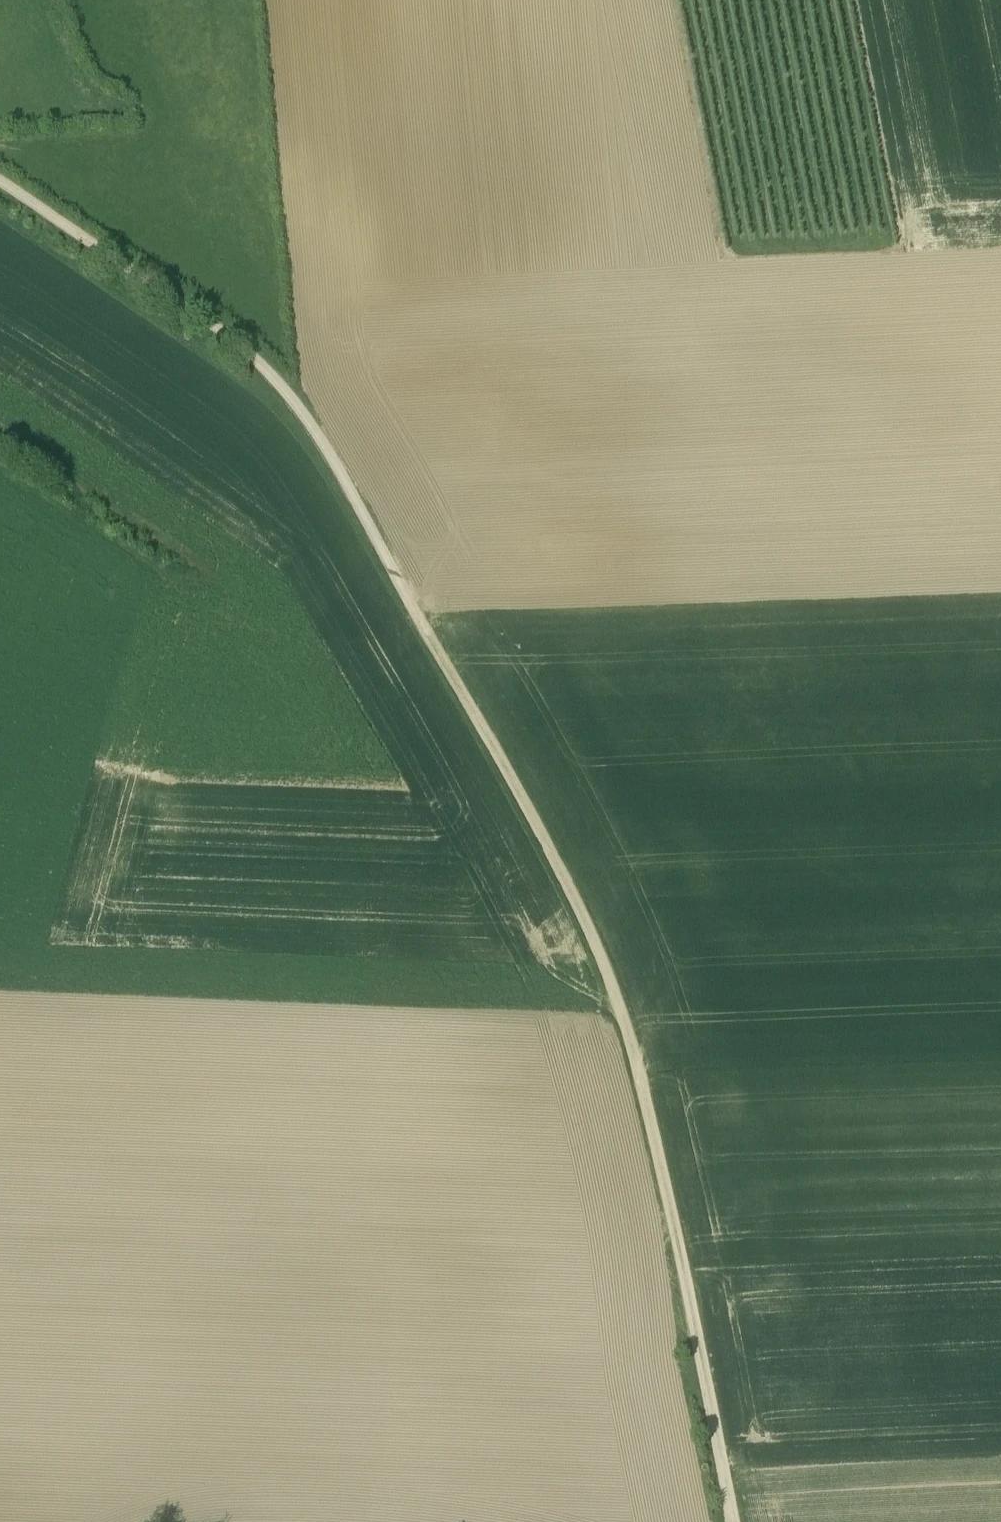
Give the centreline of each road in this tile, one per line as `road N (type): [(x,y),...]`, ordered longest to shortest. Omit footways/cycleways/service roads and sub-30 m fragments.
road 1 (track): [(0,181),(232,340),(298,405),(548,849),(602,964),(635,1061),(733,1521)]

